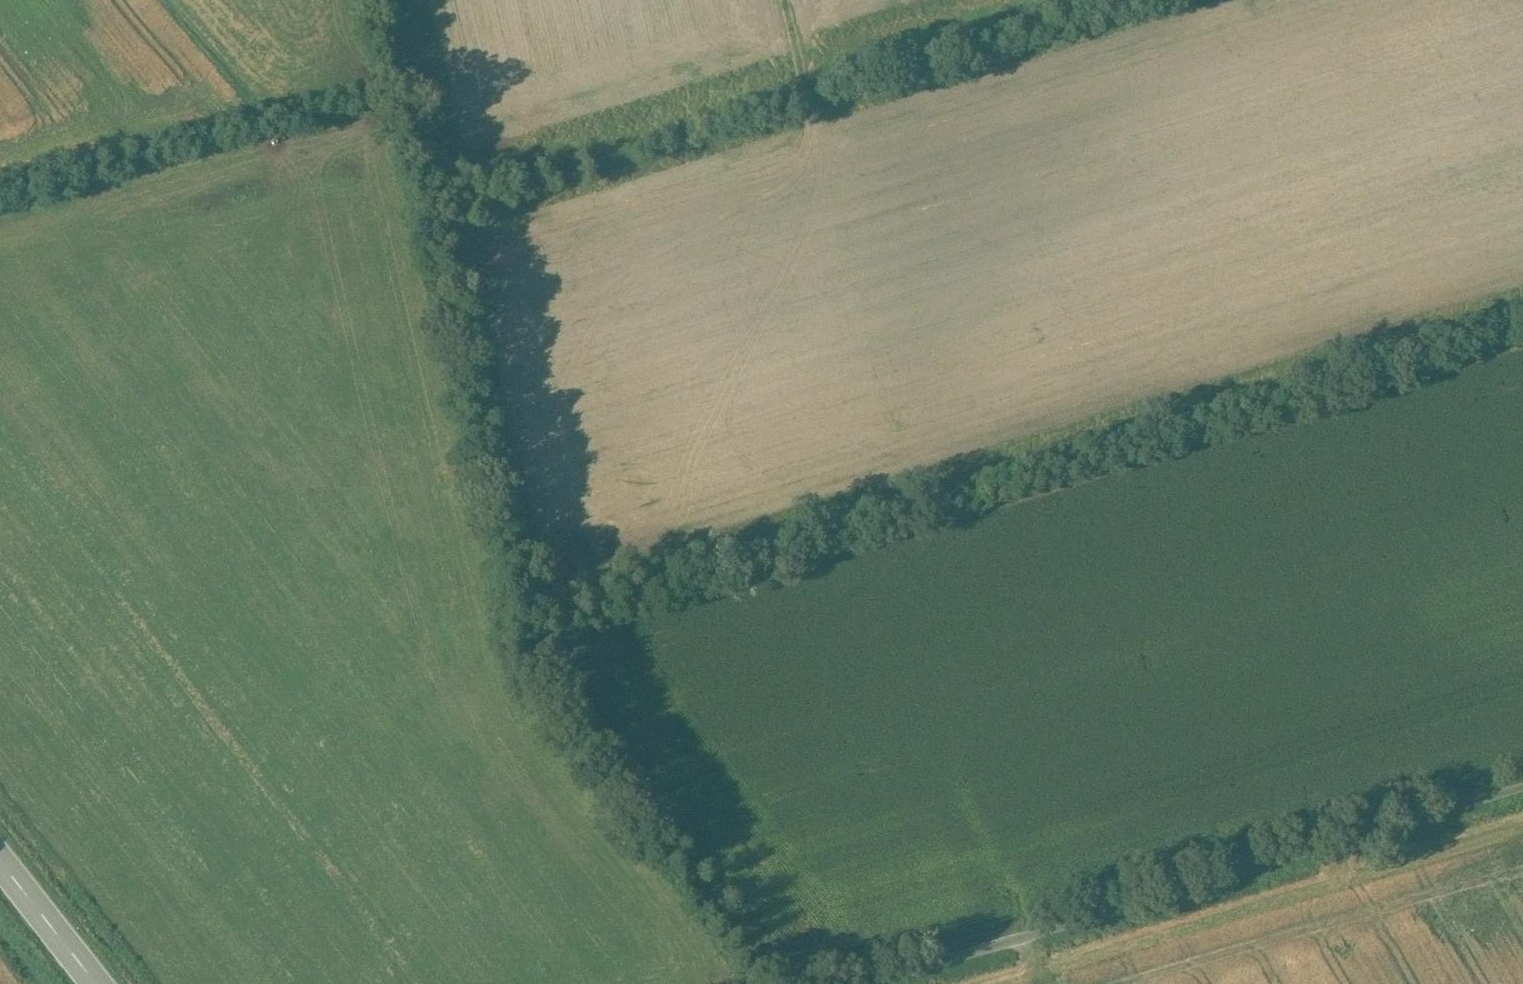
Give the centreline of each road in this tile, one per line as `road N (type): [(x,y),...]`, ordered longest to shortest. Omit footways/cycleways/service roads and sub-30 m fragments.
road 1 (unclassified): [(880,983),(1522,792)]
road 2 (secondary): [(95,983),(0,863)]

